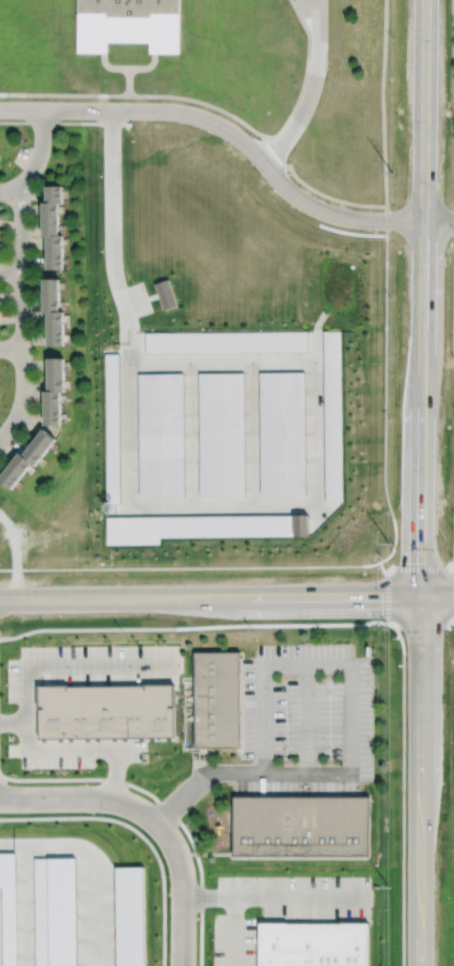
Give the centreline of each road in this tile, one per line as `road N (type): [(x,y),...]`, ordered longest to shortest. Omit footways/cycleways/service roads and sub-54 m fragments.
road 1 (secondary): [(426,0),(421,598)]
road 2 (residential): [(424,220),(320,209),(293,194),(232,133),(195,116),(0,109)]
road 3 (secondary): [(421,598),(0,600)]
road 4 (tertiary): [(421,598),(420,965)]
road 5 (residential): [(0,438),(17,414),(23,383),(22,214),(13,186),(40,154),(42,109)]
road 6 (residential): [(0,799),(102,798),(156,822)]
road 7 (residential): [(156,822),(181,878),(182,965)]

